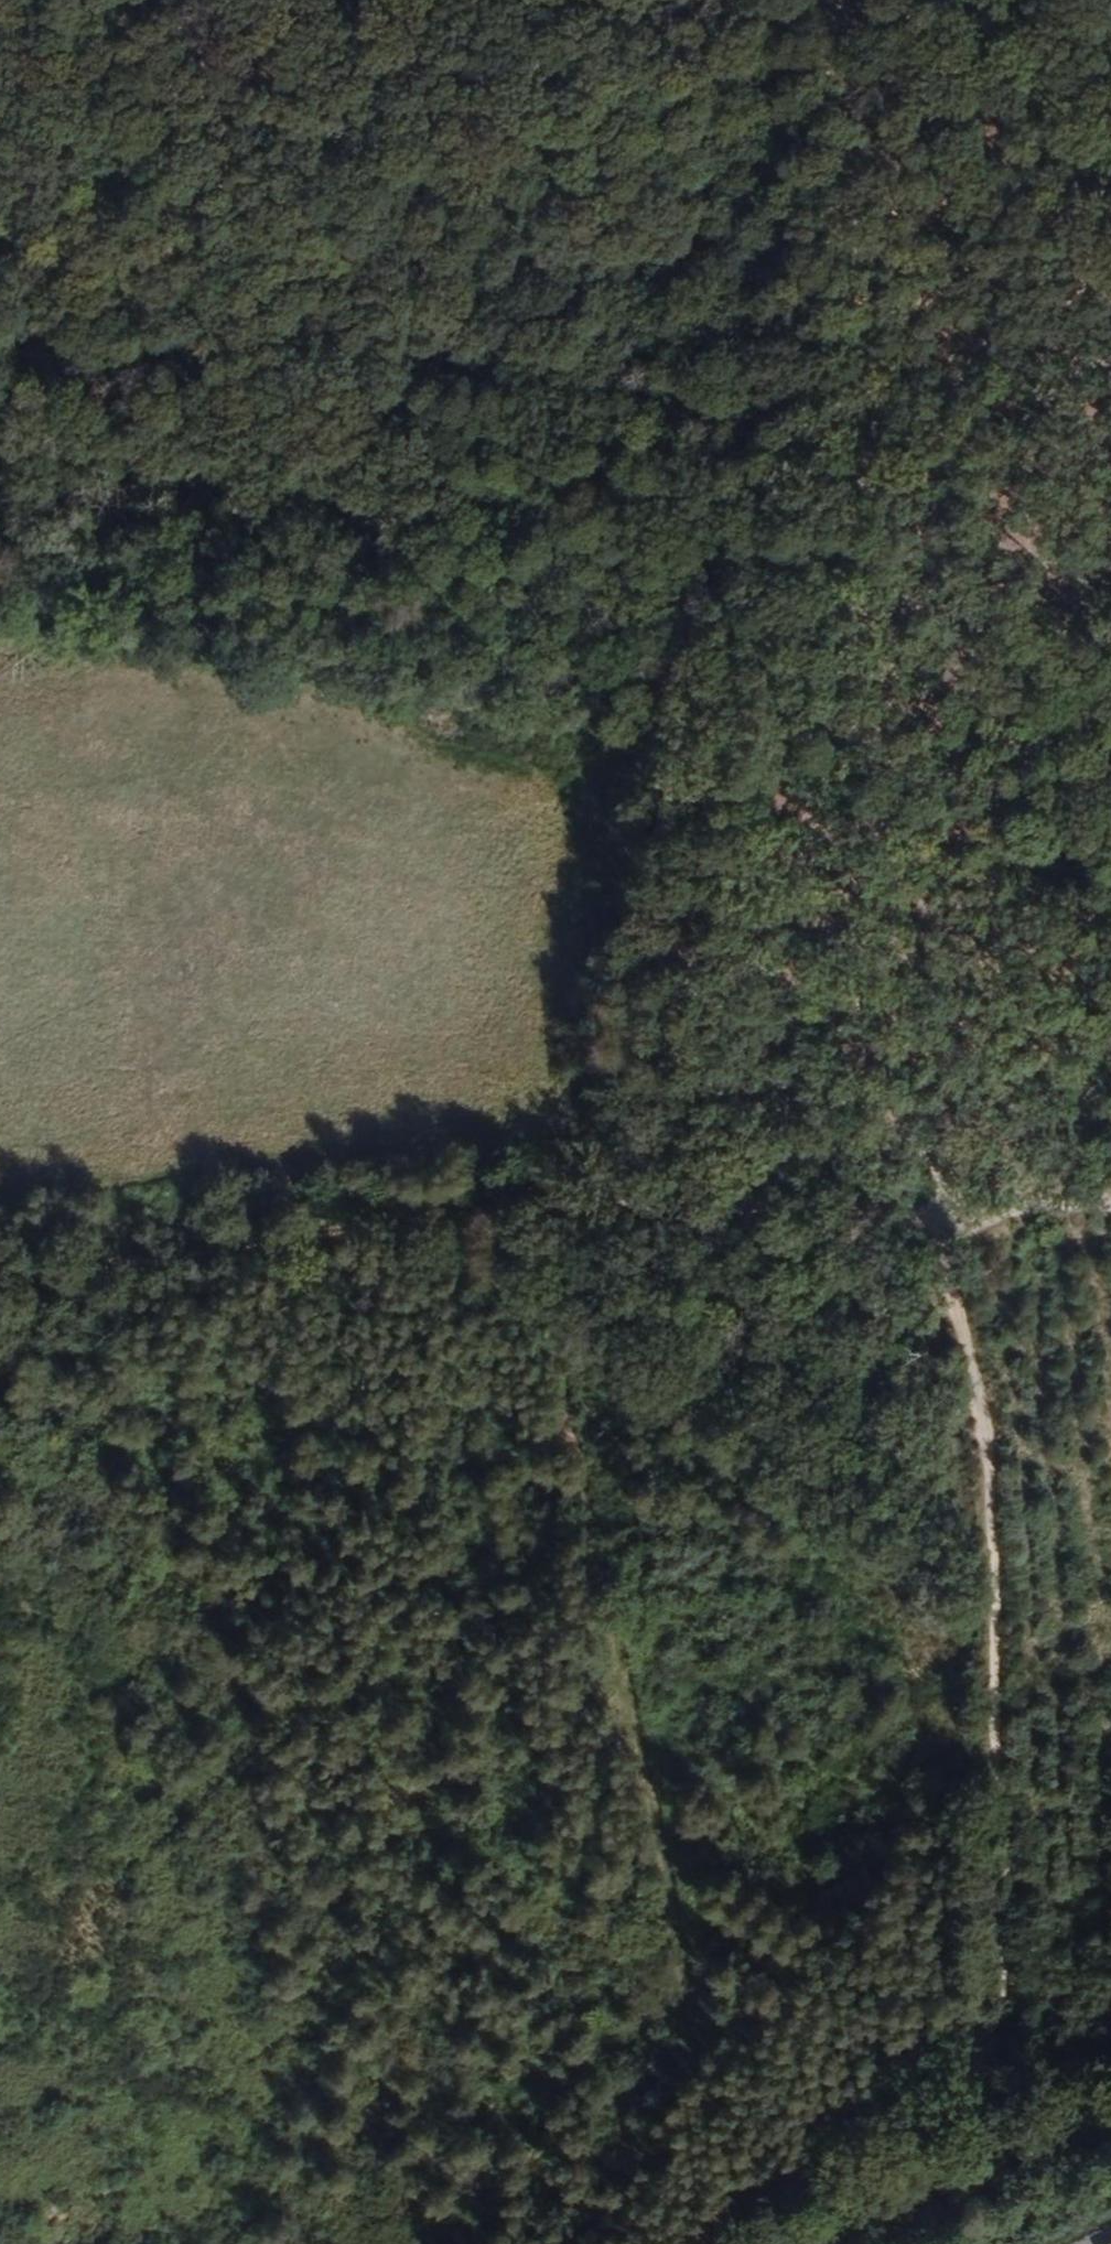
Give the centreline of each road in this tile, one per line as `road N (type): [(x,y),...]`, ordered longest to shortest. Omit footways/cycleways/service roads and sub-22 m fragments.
road 1 (track): [(829,0),(823,71),(867,246),(911,363),(922,509),(889,675),(822,797),(821,860),(880,1041),(919,1128),(930,1225)]
road 2 (track): [(930,1225),(977,1336),(996,1476),(1006,1978),(991,2058),(952,2123),(864,2204),(787,2243)]
road 3 (track): [(930,1225),(547,1222),(0,1258)]
road 4 (track): [(1110,1220),(930,1225)]

